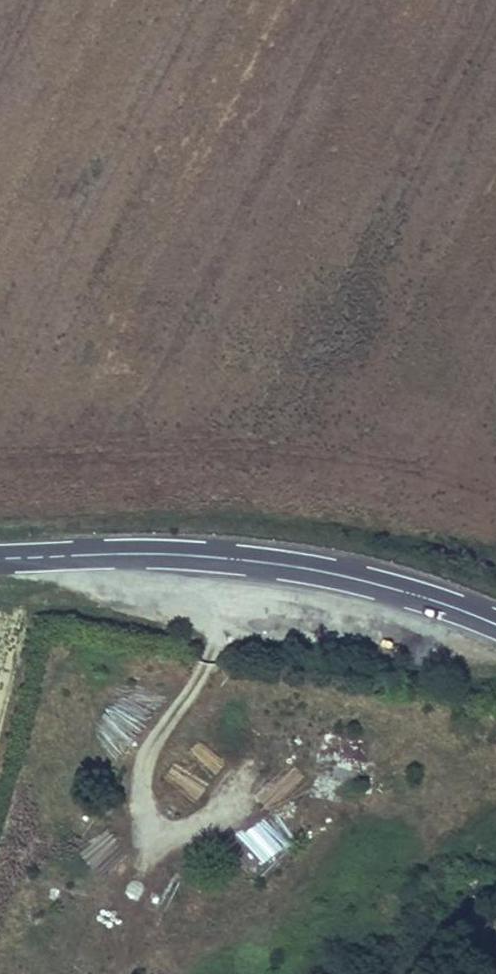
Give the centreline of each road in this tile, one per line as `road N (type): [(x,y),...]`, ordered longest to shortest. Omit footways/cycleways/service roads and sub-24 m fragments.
road 1 (secondary): [(0,551),(276,556),(358,570),(495,619)]

